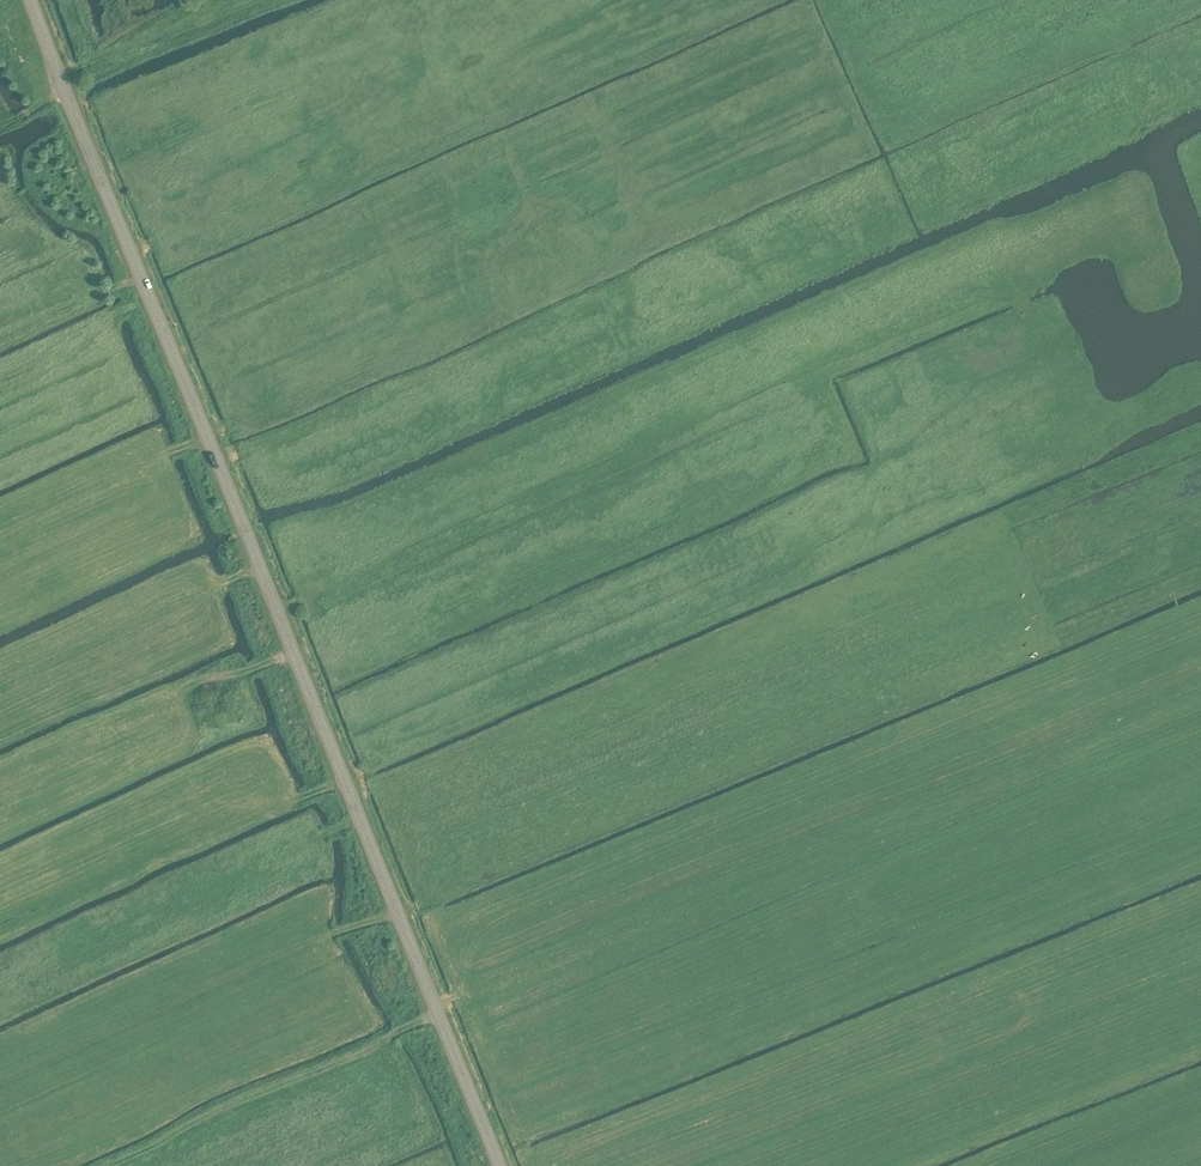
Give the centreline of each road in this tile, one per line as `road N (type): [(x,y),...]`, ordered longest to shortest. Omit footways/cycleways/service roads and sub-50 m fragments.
road 1 (tertiary): [(501,1165),(32,0)]
road 2 (track): [(0,339),(141,276)]

